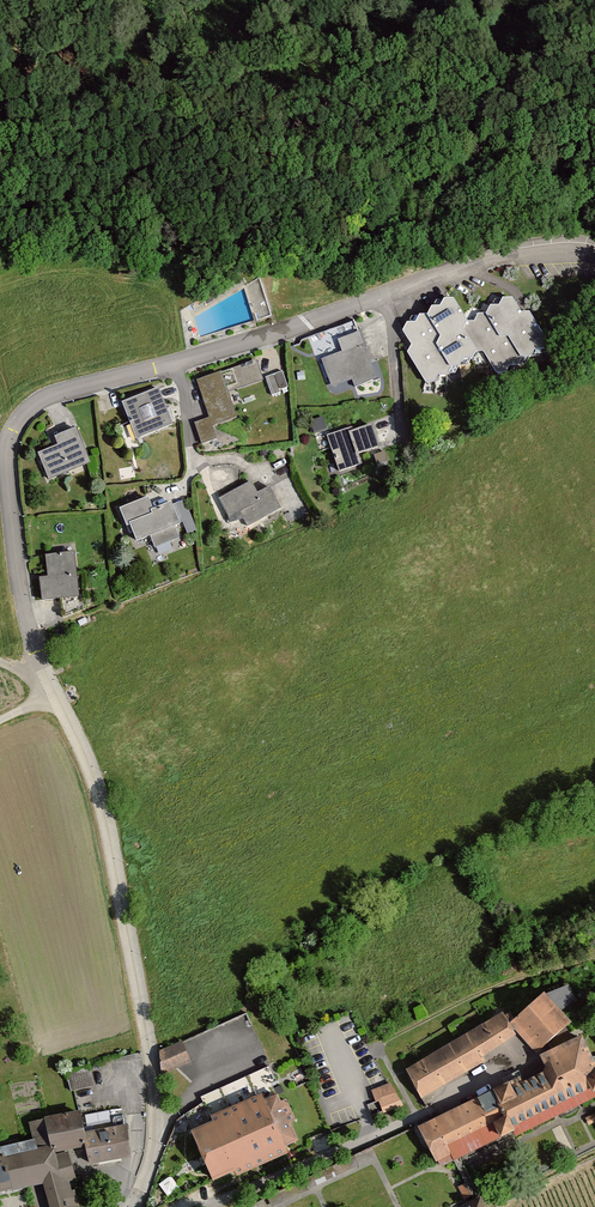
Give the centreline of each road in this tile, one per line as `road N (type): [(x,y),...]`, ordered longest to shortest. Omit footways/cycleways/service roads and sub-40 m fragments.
road 1 (residential): [(133,1206),(158,1117),(149,1052),(89,765),(34,671),(12,549),(6,452),(14,427),(58,393),(519,257)]
road 2 (track): [(378,1046),(512,981),(594,960)]

